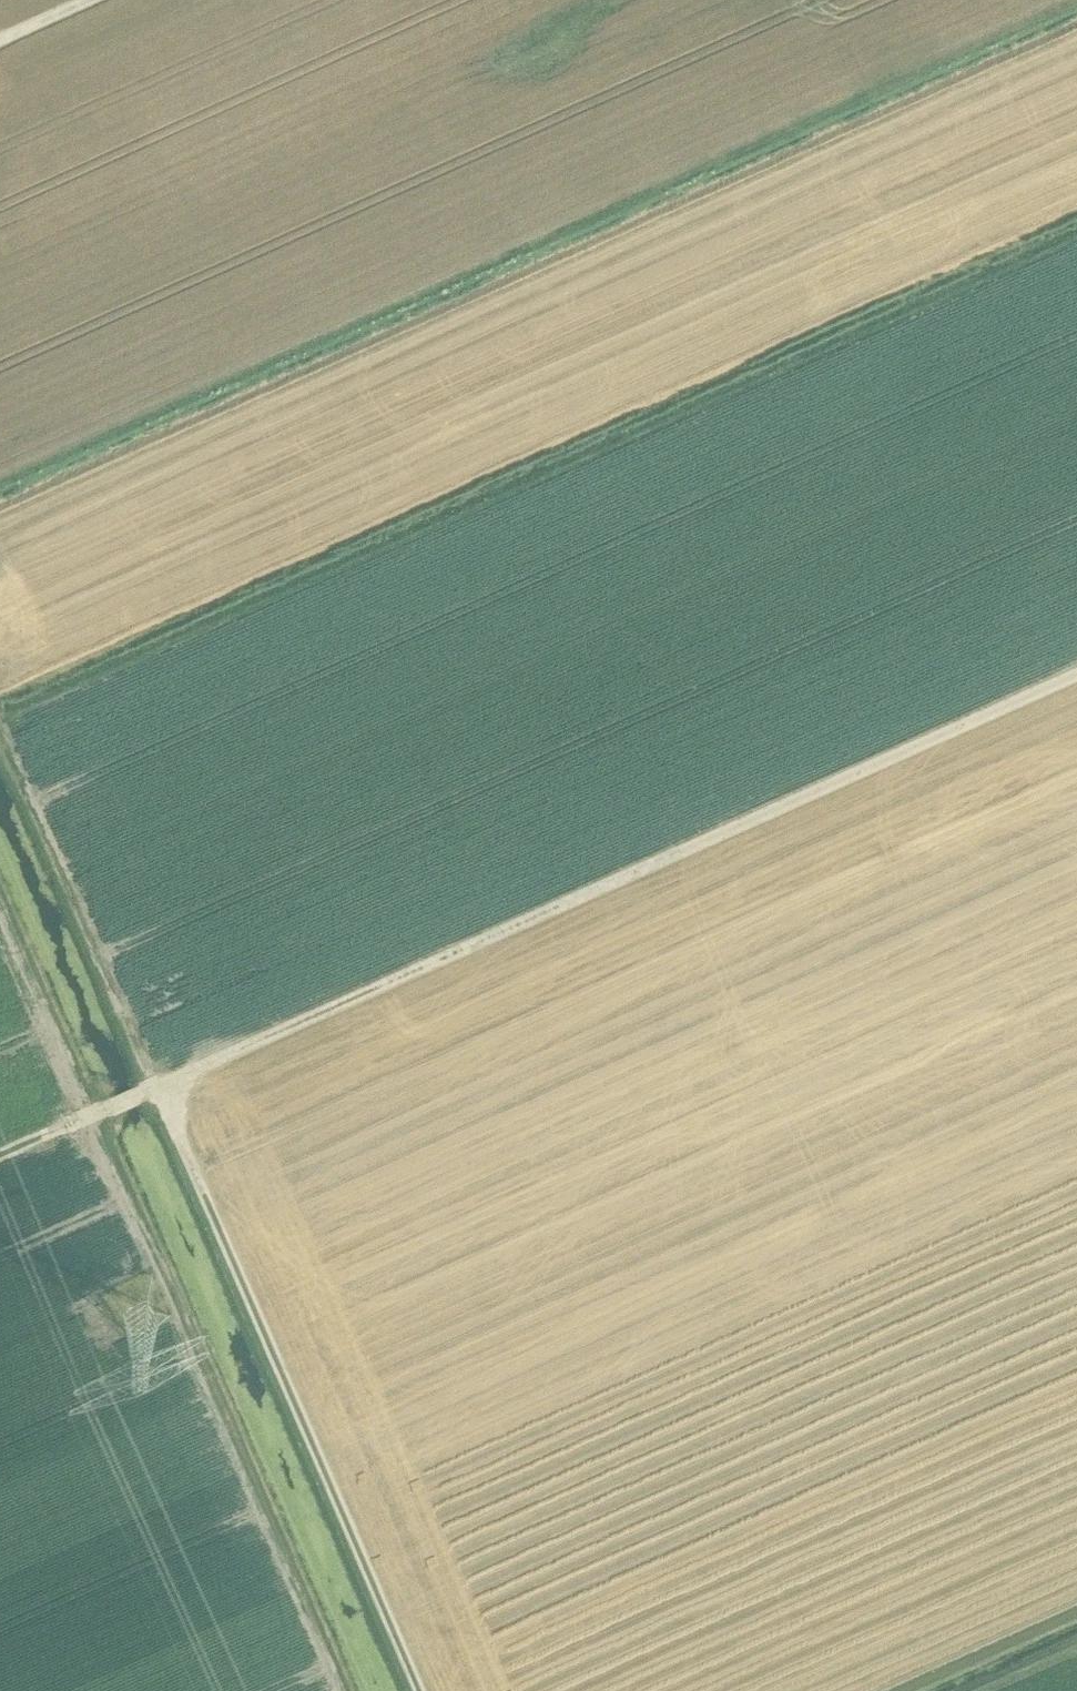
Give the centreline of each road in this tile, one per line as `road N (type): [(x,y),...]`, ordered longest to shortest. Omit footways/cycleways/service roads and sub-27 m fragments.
road 1 (track): [(1076,673),(0,1156)]

